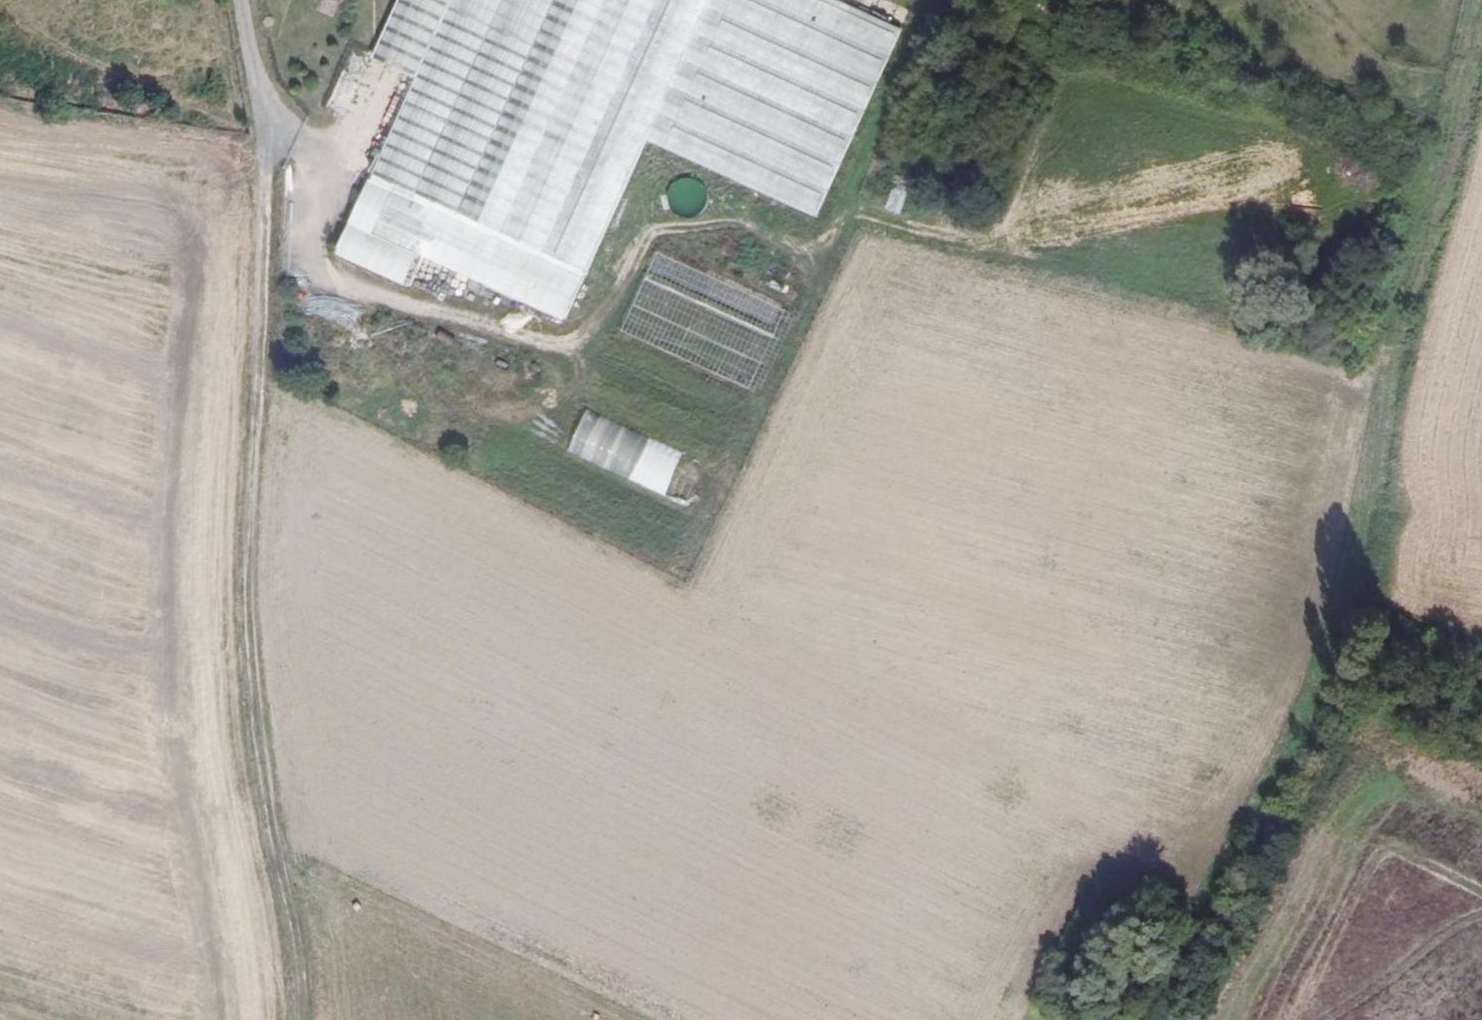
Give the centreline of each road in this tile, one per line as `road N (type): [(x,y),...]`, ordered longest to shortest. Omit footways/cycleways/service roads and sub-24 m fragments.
road 1 (track): [(243,0),(260,82),(240,610),(254,767),(300,1019)]

